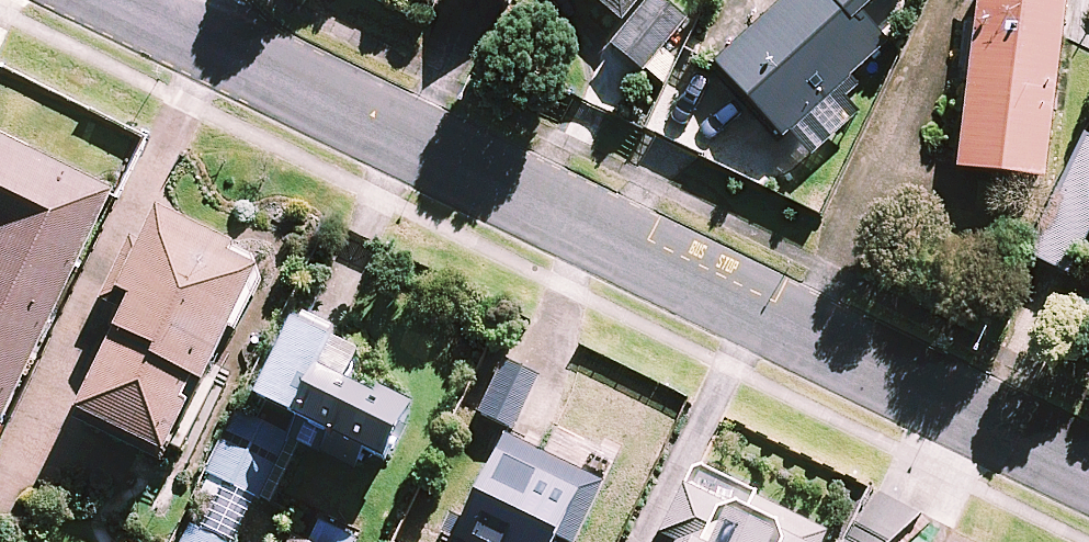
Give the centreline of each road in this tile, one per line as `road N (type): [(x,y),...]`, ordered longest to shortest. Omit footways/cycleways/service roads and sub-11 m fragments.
road 1 (residential): [(136,0),(1088,463)]

